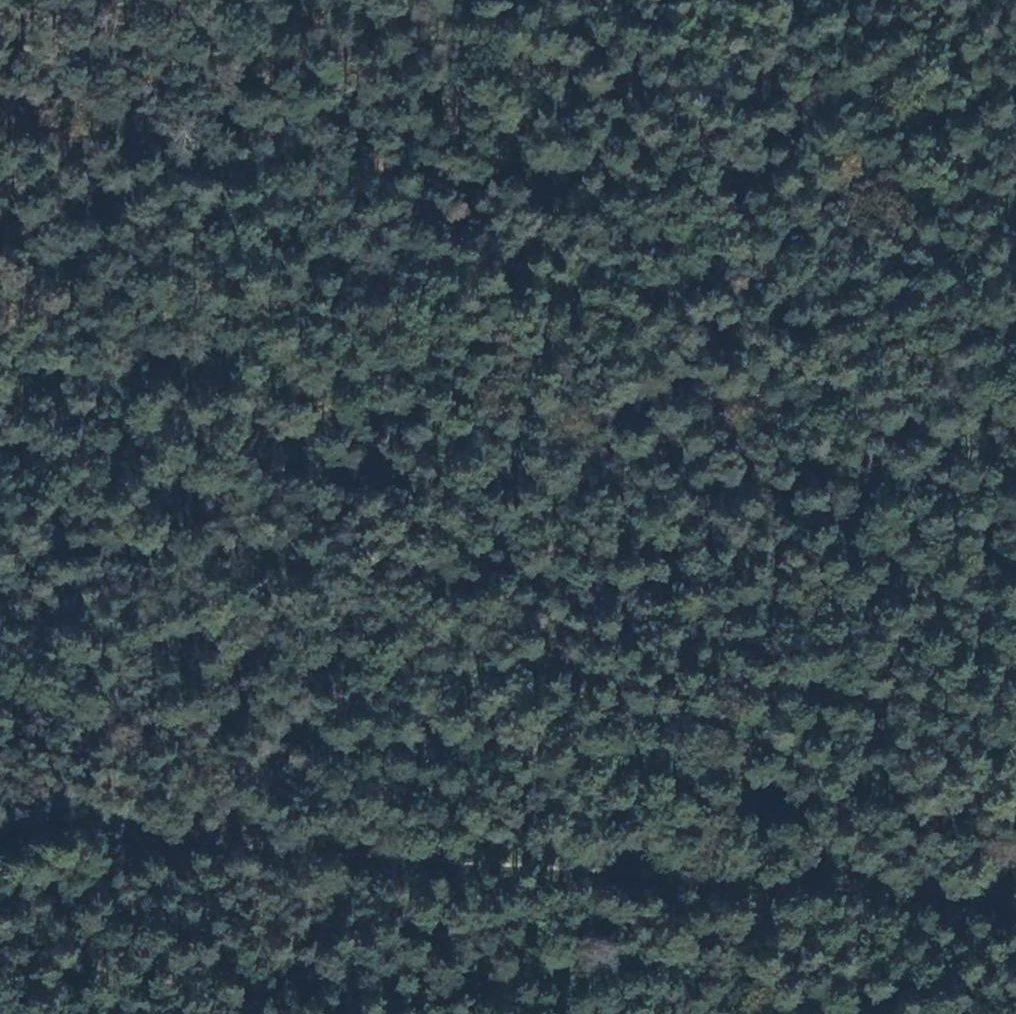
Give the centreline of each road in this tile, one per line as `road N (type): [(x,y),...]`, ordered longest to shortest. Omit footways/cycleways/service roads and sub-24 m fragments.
road 1 (track): [(1015,891),(0,826)]

